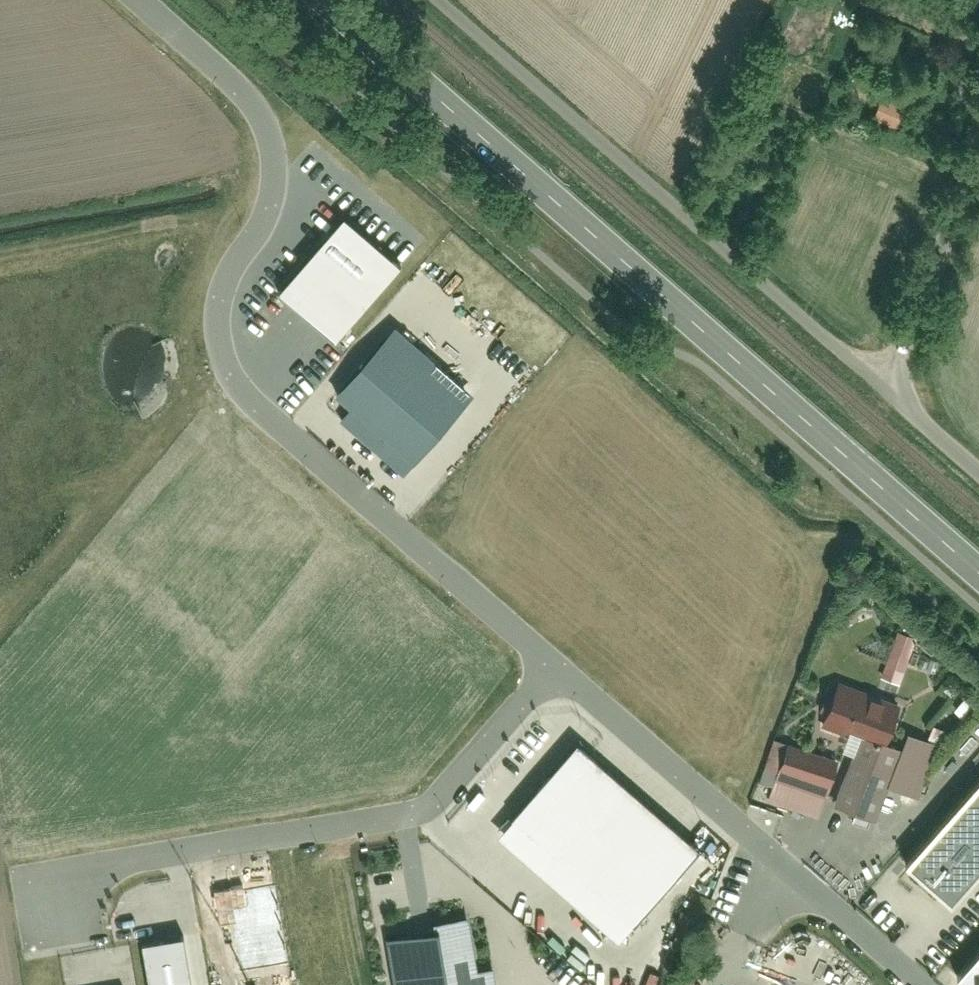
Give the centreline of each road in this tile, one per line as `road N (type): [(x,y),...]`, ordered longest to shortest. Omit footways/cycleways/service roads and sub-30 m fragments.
road 1 (residential): [(548,668),(251,401),(225,364),(217,310),(274,195),(276,153),(253,99),(144,0)]
road 2 (primary): [(322,0),(978,572)]
road 3 (unclassified): [(436,0),(888,387)]
road 4 (unclassified): [(548,668),(424,810),(84,872),(61,887)]
road 5 (residential): [(918,984),(548,668)]
road 6 (unclassified): [(978,155),(888,387)]
road 7 (unclassified): [(888,387),(978,468)]

